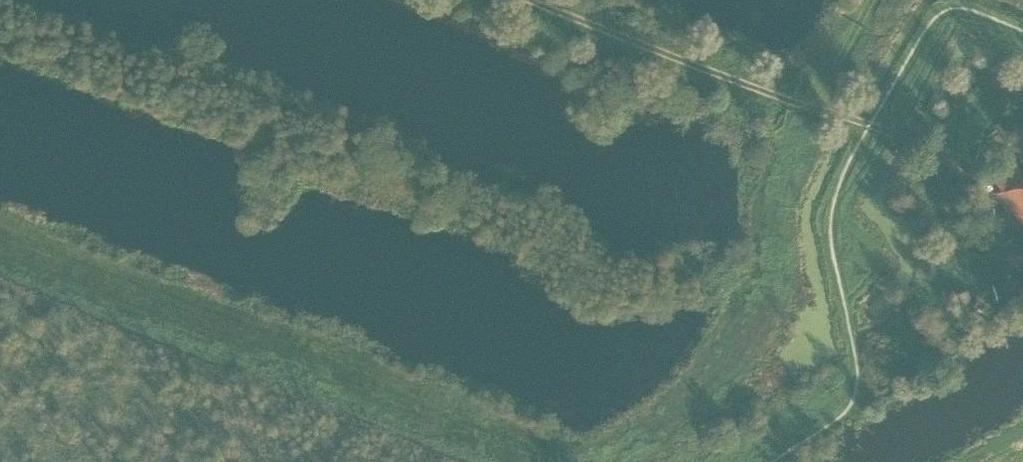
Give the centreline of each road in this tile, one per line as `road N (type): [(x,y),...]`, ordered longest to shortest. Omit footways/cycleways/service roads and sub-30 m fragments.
road 1 (track): [(537,0),(807,105)]
road 2 (track): [(873,0),(807,105),(957,155)]

